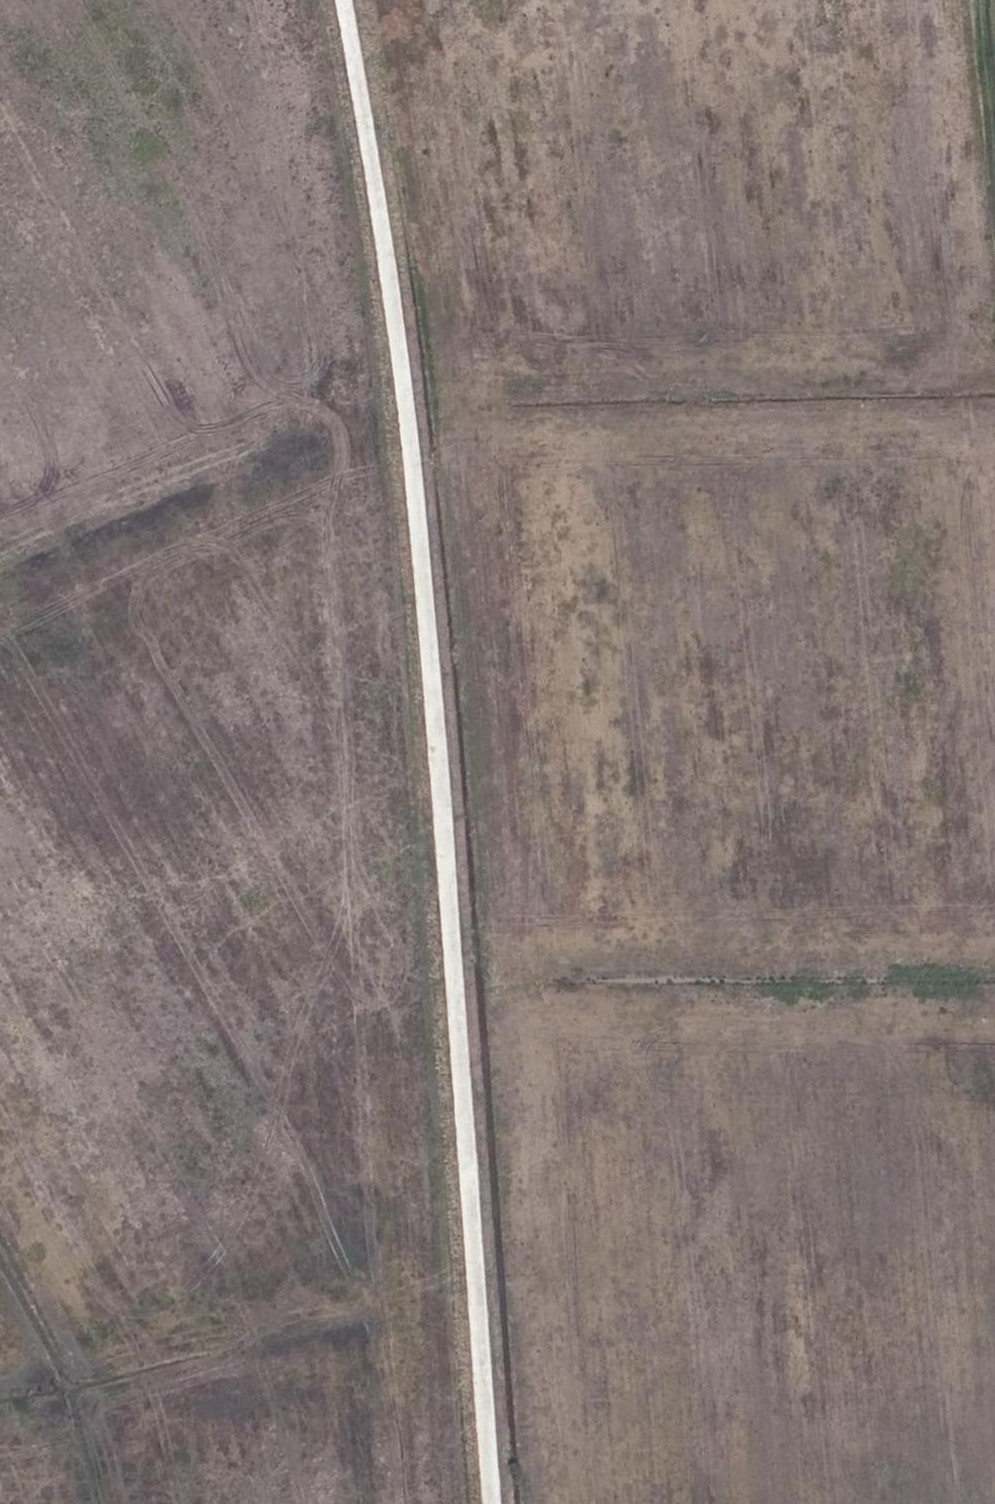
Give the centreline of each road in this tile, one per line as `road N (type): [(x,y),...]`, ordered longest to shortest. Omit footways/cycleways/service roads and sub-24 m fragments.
road 1 (track): [(349,0),(402,343),(430,611),(497,1503)]

